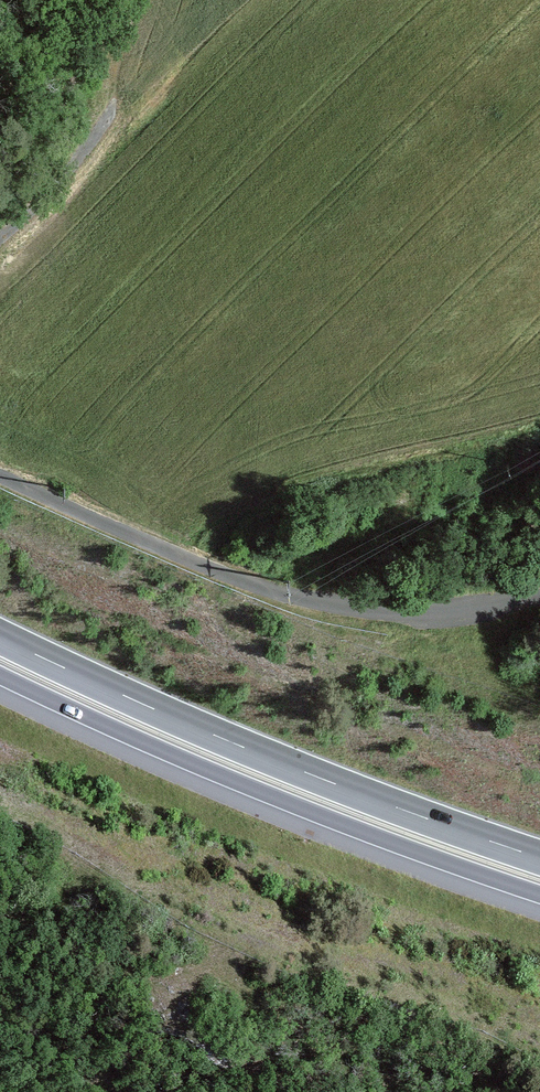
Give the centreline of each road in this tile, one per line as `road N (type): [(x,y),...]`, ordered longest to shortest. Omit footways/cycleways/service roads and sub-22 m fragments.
road 1 (trunk): [(539,858),(229,741),(0,637)]
road 2 (trunk): [(0,675),(217,773),(539,894)]
road 3 (track): [(0,476),(160,548),(309,600),(448,610),(539,595)]
road 4 (track): [(0,236),(123,106)]

